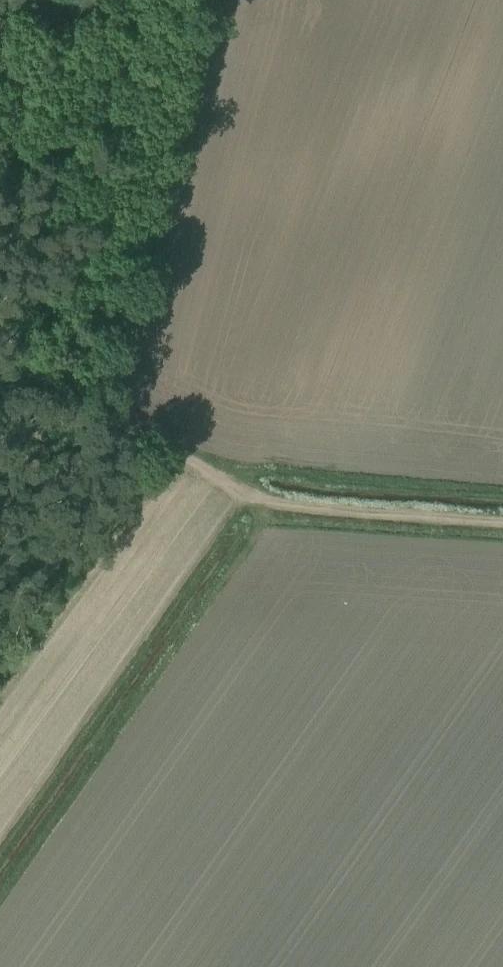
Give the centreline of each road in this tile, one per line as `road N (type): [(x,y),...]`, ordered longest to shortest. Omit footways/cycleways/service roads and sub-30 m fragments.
road 1 (track): [(0,339),(53,383),(240,492),(286,508),(502,528)]

